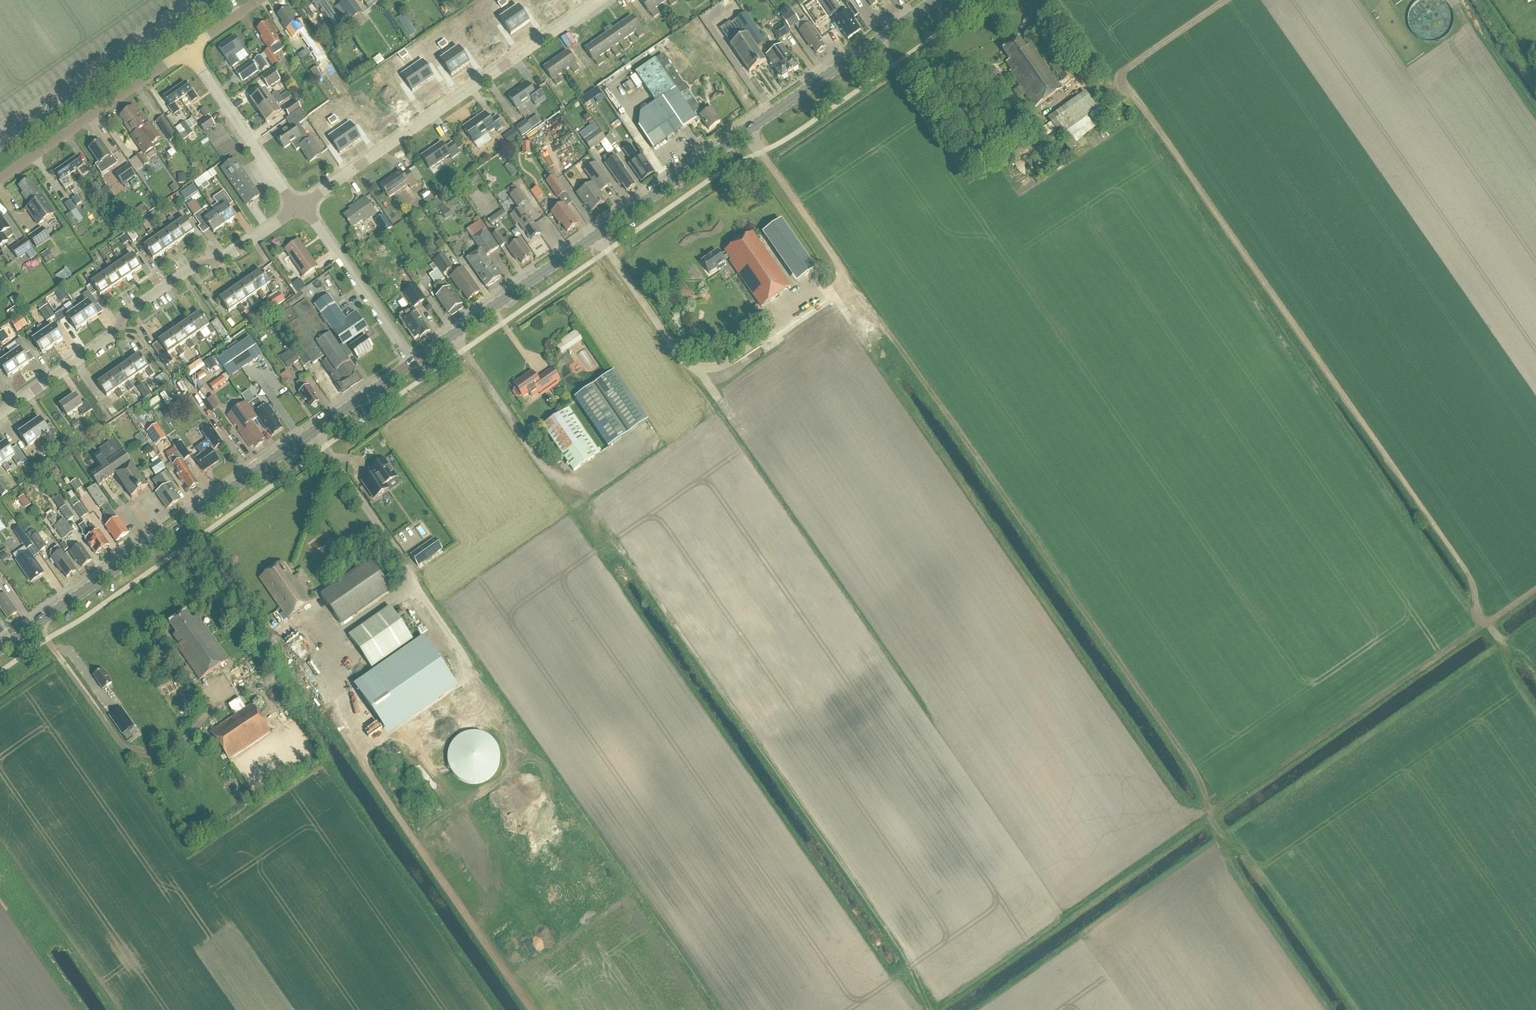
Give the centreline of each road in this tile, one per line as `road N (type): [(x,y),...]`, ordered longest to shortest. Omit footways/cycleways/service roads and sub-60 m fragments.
road 1 (track): [(1535,592),(938,1009)]
road 2 (tertiary): [(414,363),(935,0)]
road 3 (tertiary): [(0,648),(414,363)]
road 4 (residential): [(0,415),(115,336),(131,311),(201,265),(225,260),(300,207)]
road 5 (residential): [(300,207),(602,0)]
road 6 (residential): [(0,180),(188,51)]
road 7 (residential): [(414,363),(300,207)]
road 8 (residential): [(300,207),(188,51)]

